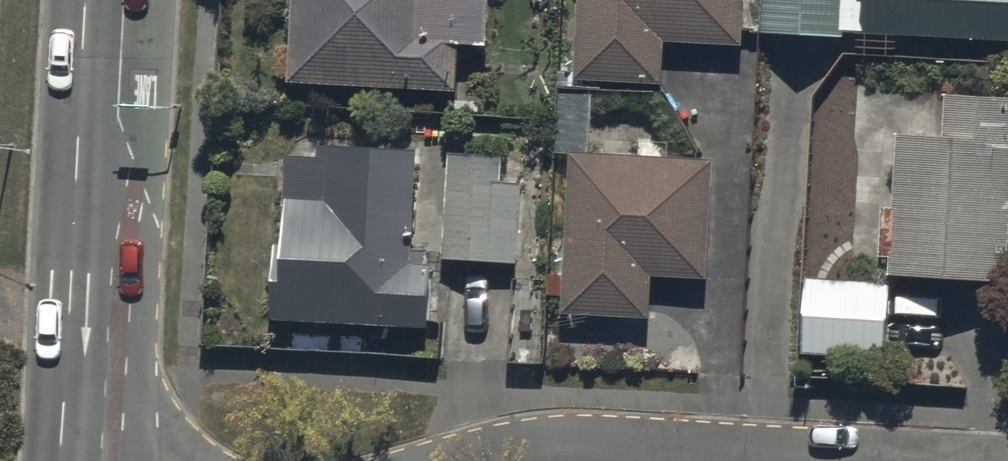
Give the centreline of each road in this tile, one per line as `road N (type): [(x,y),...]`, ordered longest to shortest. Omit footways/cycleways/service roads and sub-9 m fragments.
road 1 (secondary): [(101,0),(84,451)]

